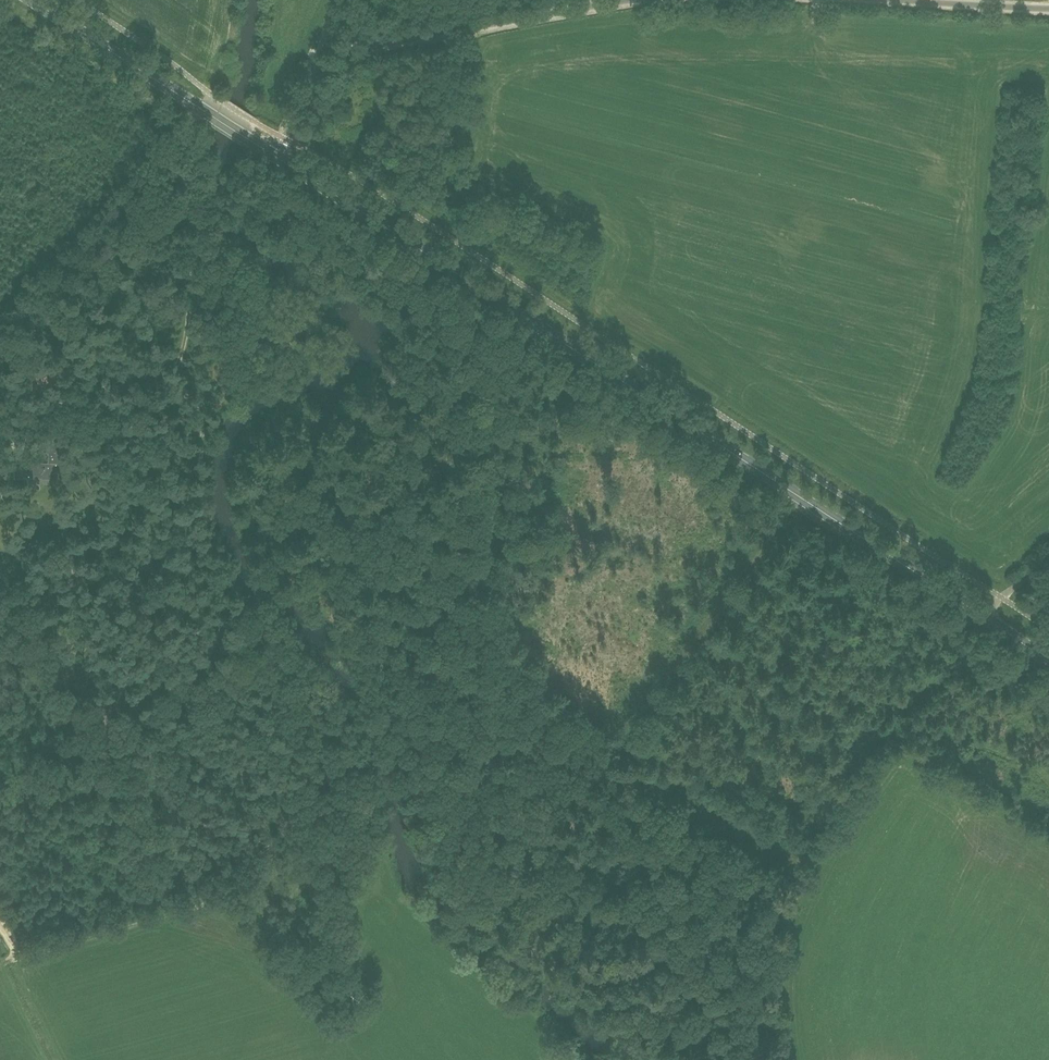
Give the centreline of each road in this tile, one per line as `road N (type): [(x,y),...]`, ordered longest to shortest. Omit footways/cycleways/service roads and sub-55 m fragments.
road 1 (primary): [(987,618),(277,158)]
road 2 (track): [(0,342),(178,150),(197,248),(180,357),(165,390)]
road 3 (unclassified): [(314,79),(336,57),(634,0)]
road 4 (track): [(0,923),(12,944),(34,950),(217,898),(240,903),(280,932)]
road 5 (primary): [(277,158),(32,0)]
road 6 (unclassified): [(1048,7),(904,0)]

